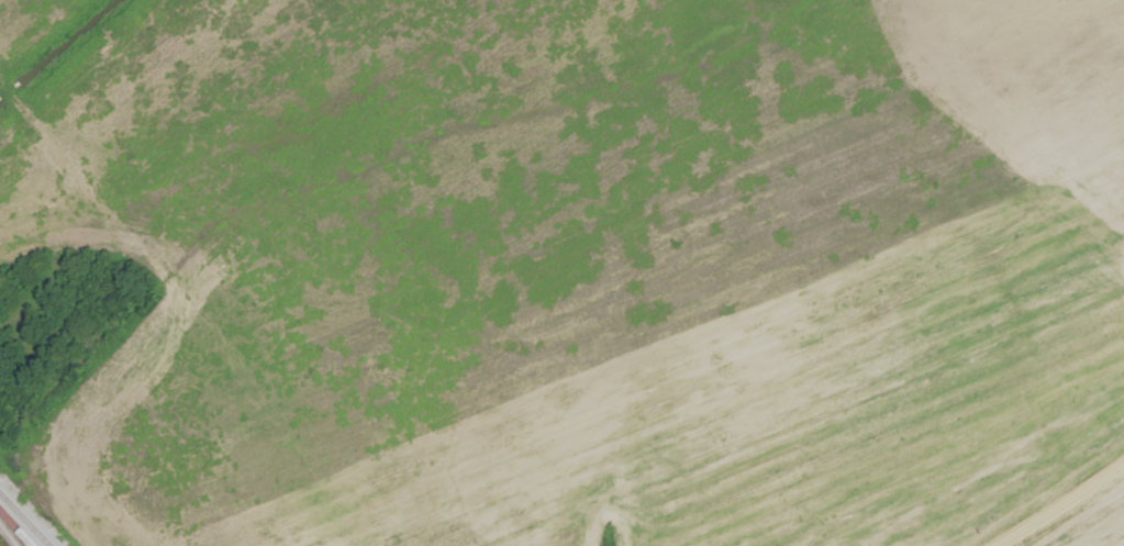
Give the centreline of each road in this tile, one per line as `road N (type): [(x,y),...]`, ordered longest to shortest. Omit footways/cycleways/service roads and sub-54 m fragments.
road 1 (residential): [(991,545),(1123,459)]

